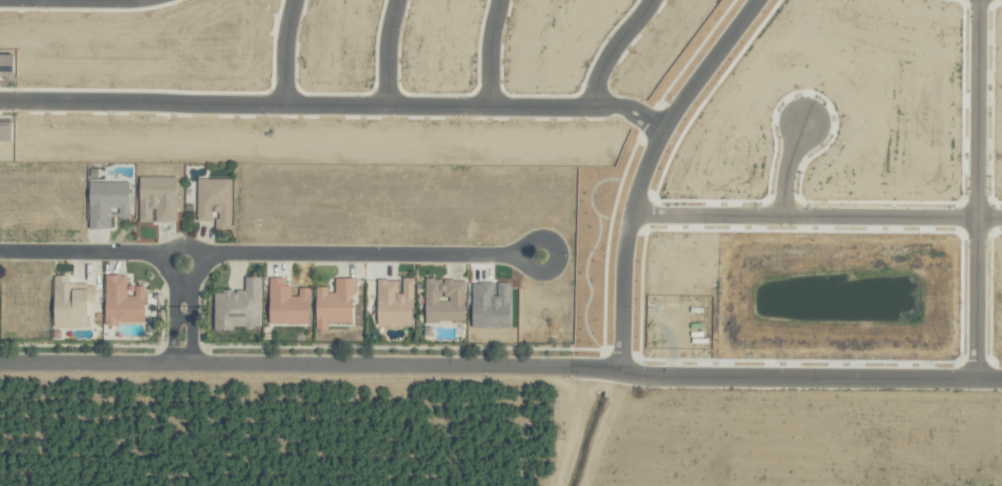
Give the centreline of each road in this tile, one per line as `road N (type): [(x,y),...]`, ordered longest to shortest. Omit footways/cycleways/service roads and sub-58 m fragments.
road 1 (residential): [(0,367),(560,369),(1001,381)]
road 2 (residential): [(658,128),(609,108),(0,102)]
road 3 (residential): [(754,0),(658,128),(629,202),(616,373)]
road 4 (residential): [(974,0),(974,381)]
road 5 (residential): [(627,217),(1001,220)]
road 6 (residential): [(200,258),(516,257)]
road 7 (residential): [(164,258),(0,252)]
road 8 (residential): [(647,0),(583,108)]
road 9 (residential): [(516,257),(544,276),(558,252),(543,233),(516,257)]

